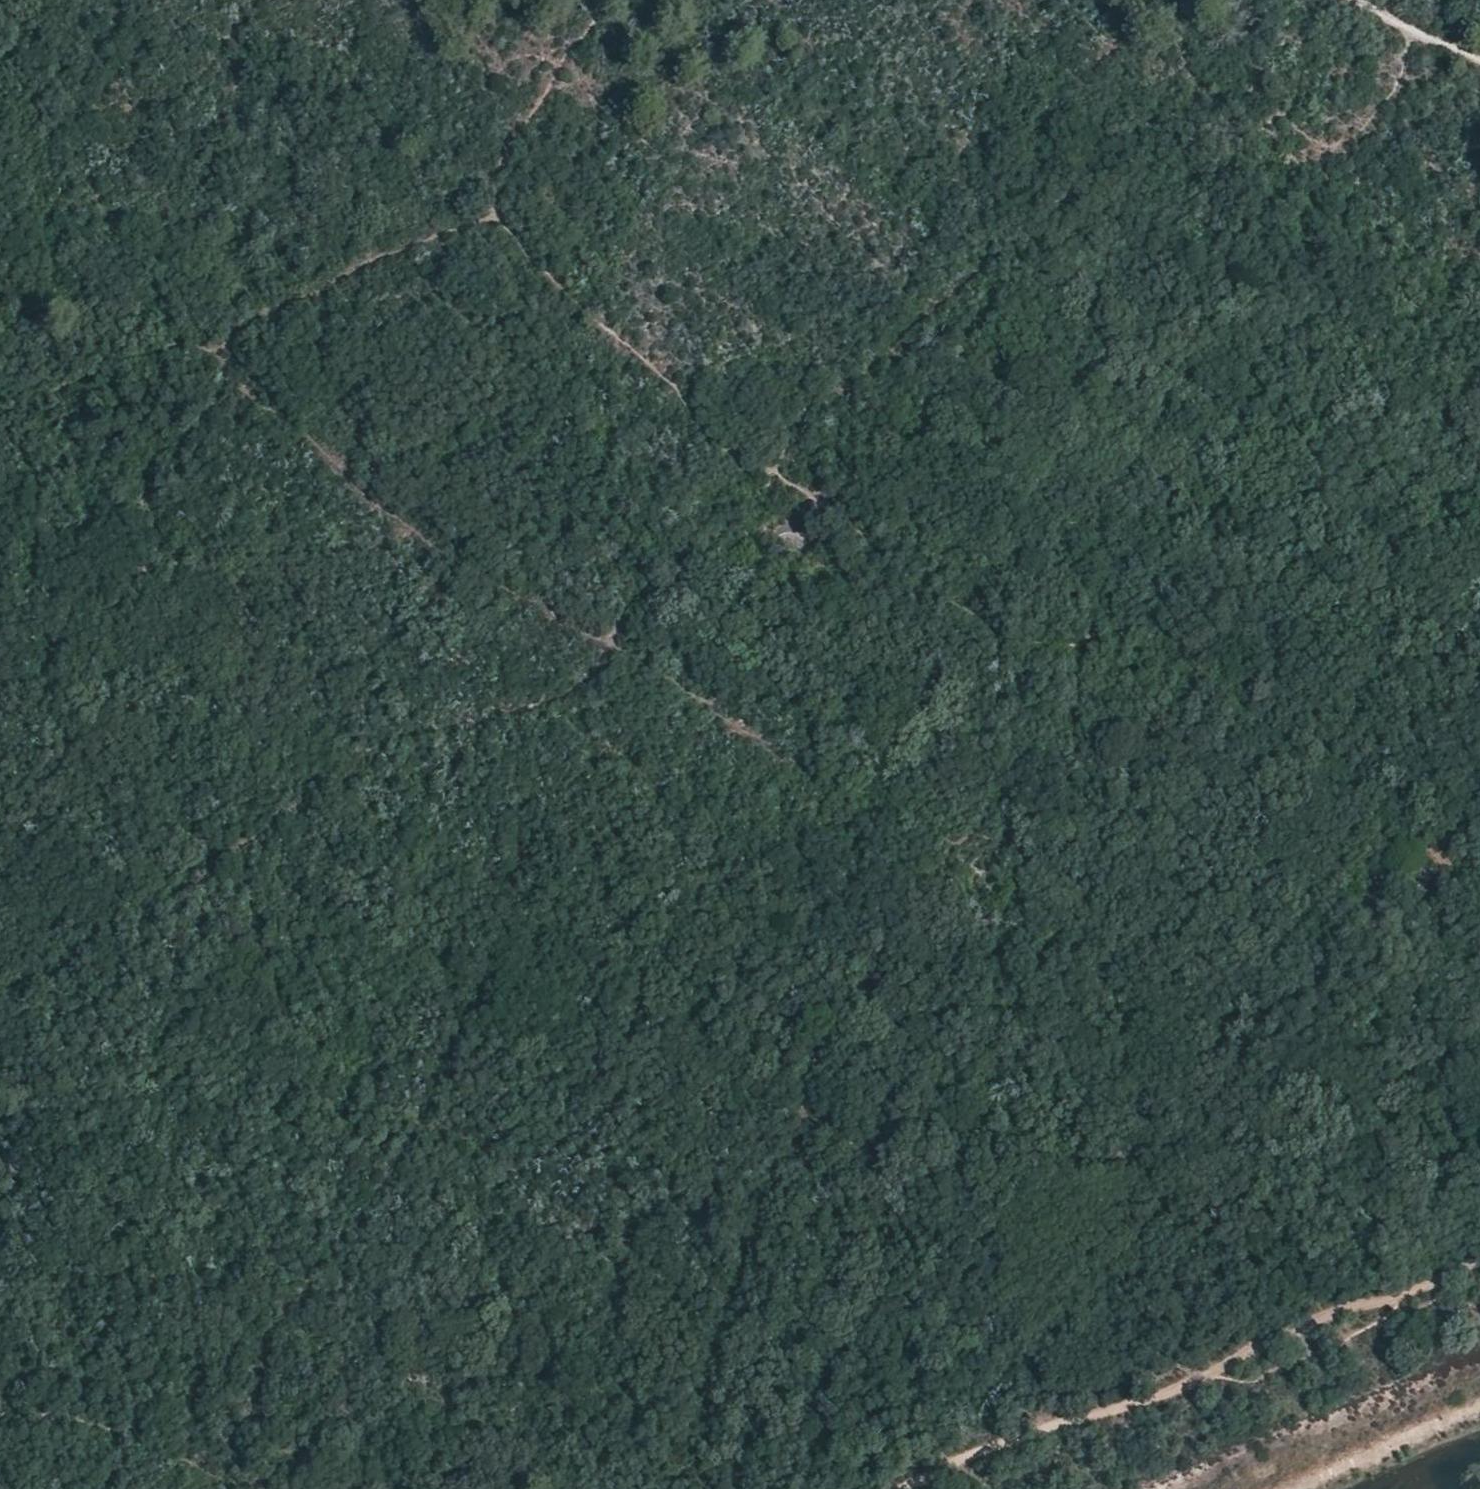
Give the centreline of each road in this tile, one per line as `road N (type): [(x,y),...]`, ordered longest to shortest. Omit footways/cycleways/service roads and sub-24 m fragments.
road 1 (track): [(1479,1279),(1245,1359),(920,1488)]
road 2 (track): [(1361,0),(1479,64)]

